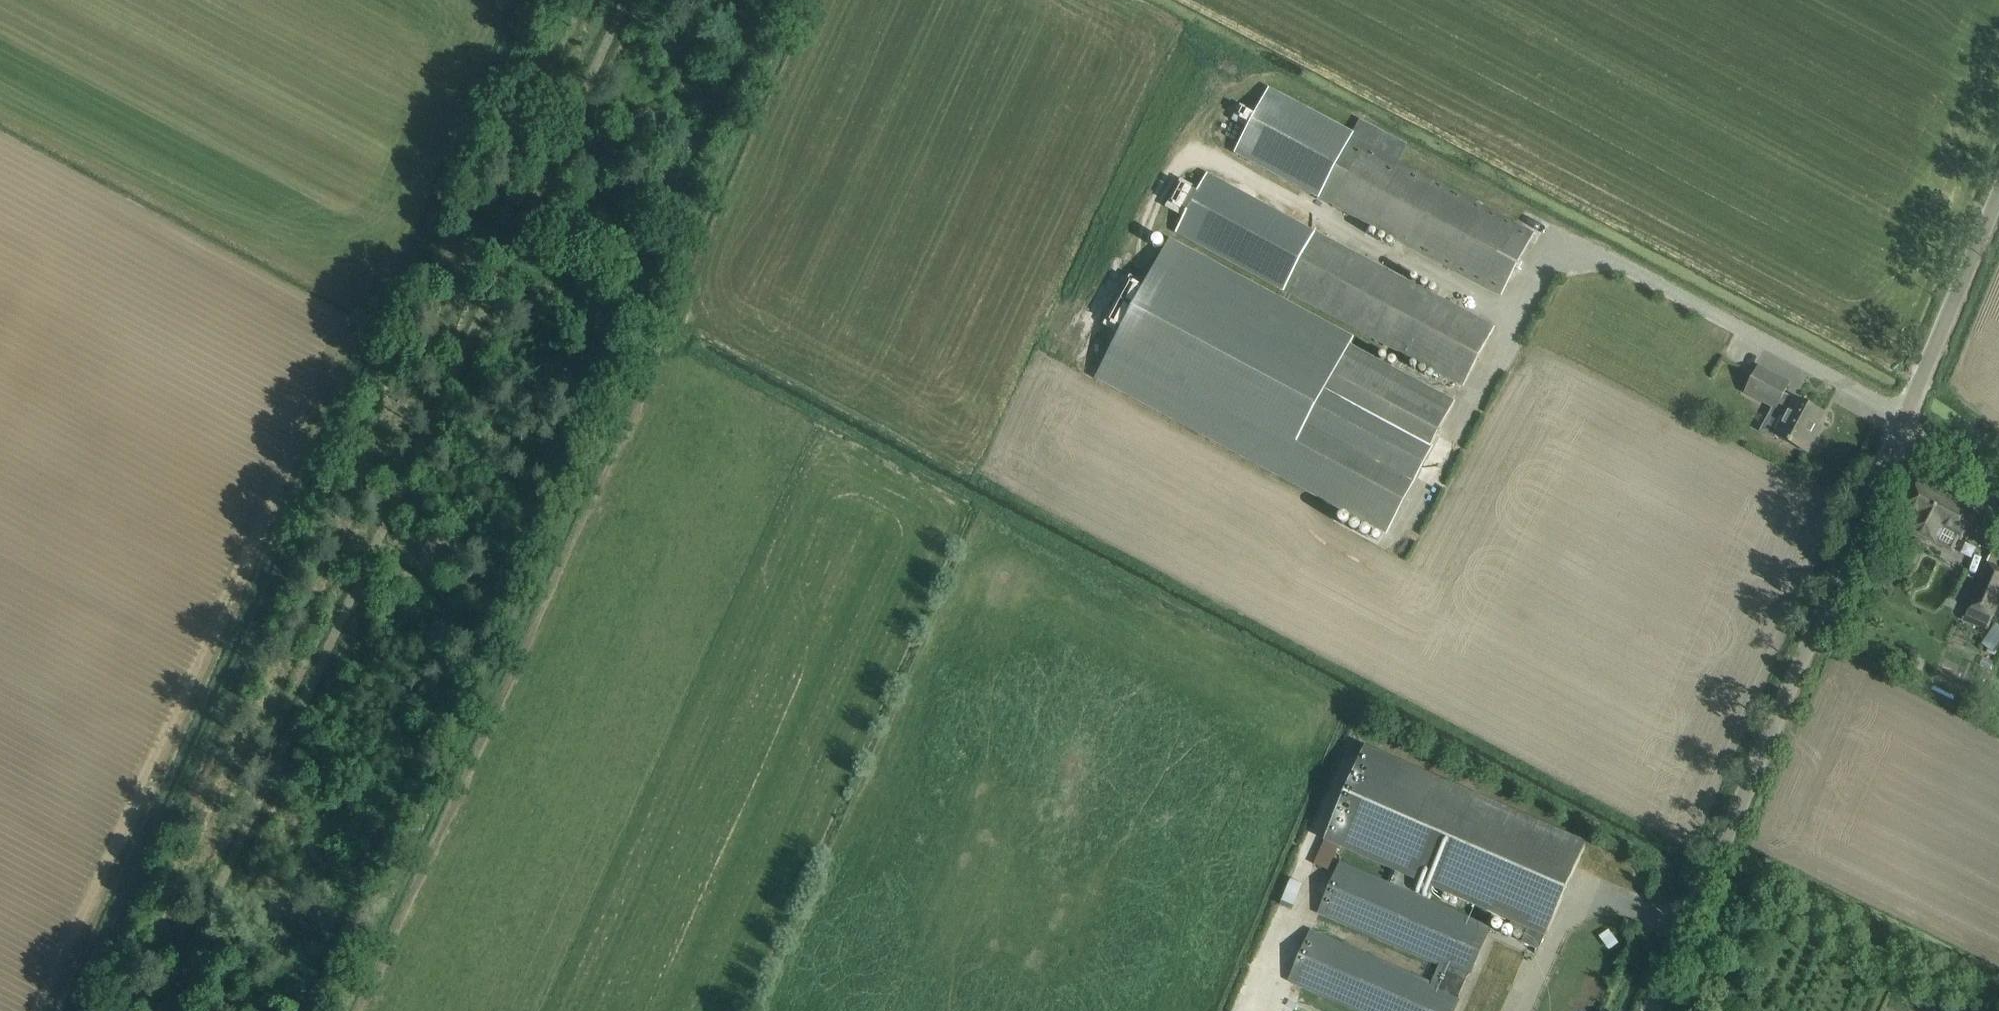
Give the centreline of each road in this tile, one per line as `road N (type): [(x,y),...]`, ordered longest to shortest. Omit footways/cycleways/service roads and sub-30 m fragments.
road 1 (track): [(162,1010),(625,0)]
road 2 (unclassified): [(1654,1010),(1905,424)]
road 3 (unclassified): [(1905,424),(1998,206)]

